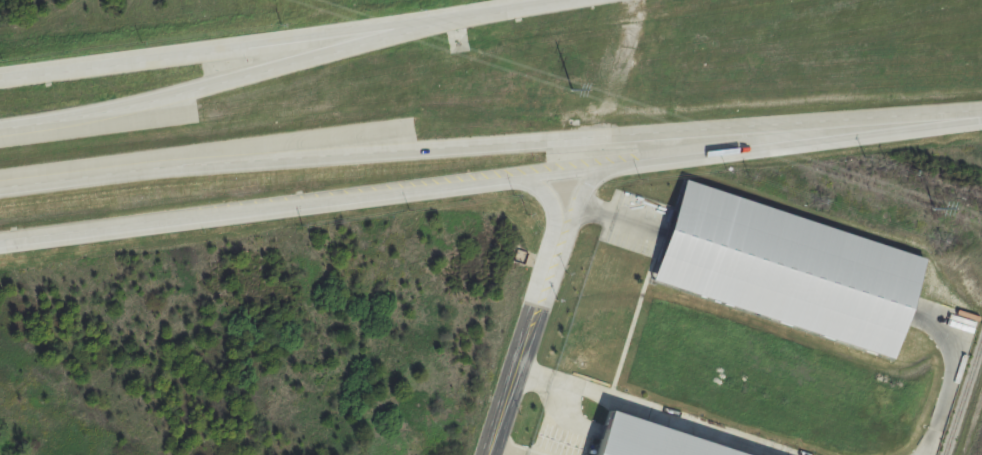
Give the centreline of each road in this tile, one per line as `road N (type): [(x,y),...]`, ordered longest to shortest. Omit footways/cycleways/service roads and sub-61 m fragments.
road 1 (secondary): [(0,240),(981,117)]
road 2 (motorway): [(84,175),(981,110)]
road 3 (motorway): [(432,22),(193,91),(0,132)]
road 4 (secondary): [(432,22),(0,80)]
road 5 (residential): [(488,454),(581,168)]
road 6 (trunk): [(556,0),(432,22)]

